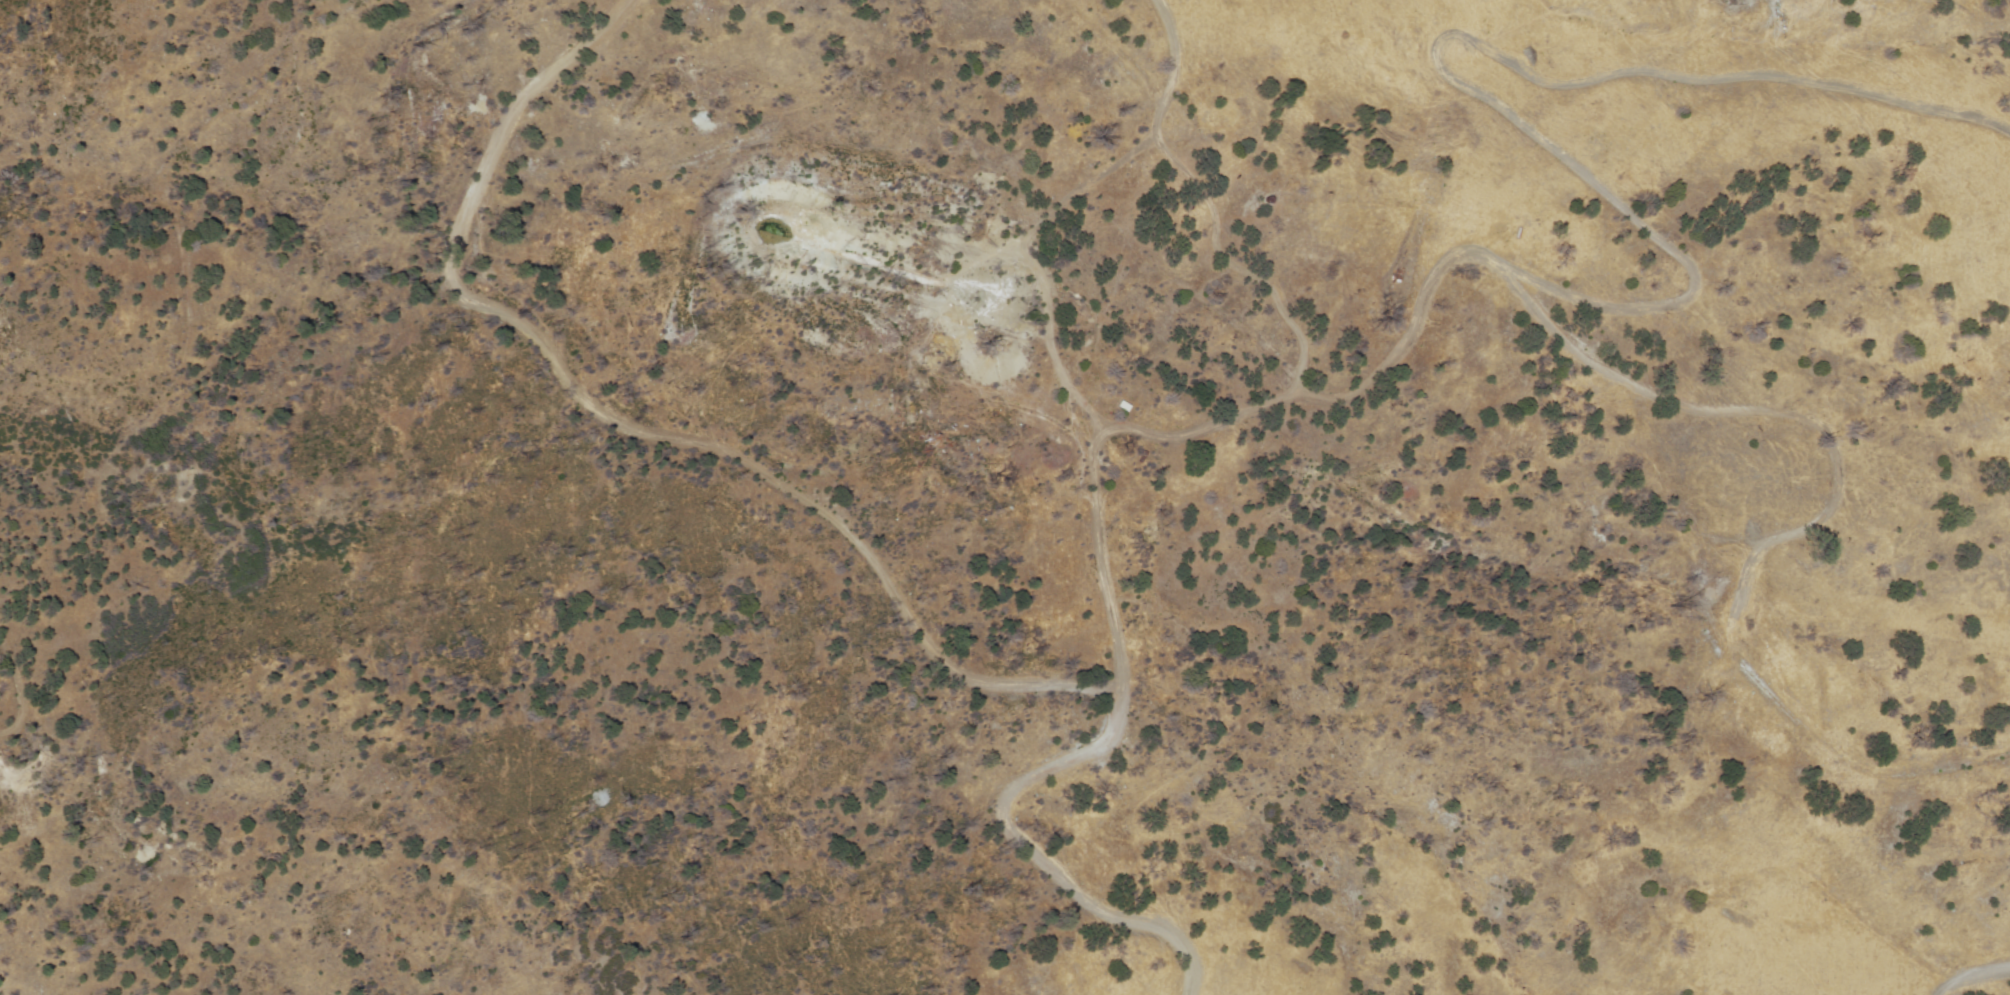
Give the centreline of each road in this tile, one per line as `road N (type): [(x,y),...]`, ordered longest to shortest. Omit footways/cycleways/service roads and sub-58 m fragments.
road 1 (track): [(629,0),(516,109),(496,144),(451,265),(460,306),(528,337),(580,406),(612,430),(739,462),(824,517),(870,561),(931,659),(964,685),(993,694),(1116,696),(1117,627),(1095,539),(1093,455),(1102,440),(1122,434),(1182,442),(1294,397),(1343,404),(1369,390),(1413,336),(1444,268),(1483,245),(1497,249),(1581,353),(1630,387),(1703,417),(1800,423),(1825,444),(1834,489),(1818,524),(1727,553),(1703,578),(1707,609),(1728,650),(1813,740),(1853,769),(1899,781),(2009,755)]
road 2 (track): [(1093,455),(1076,439),(1048,326),(1045,232),(1067,214),(1104,226),(1175,290),(1235,328),(1294,397)]

